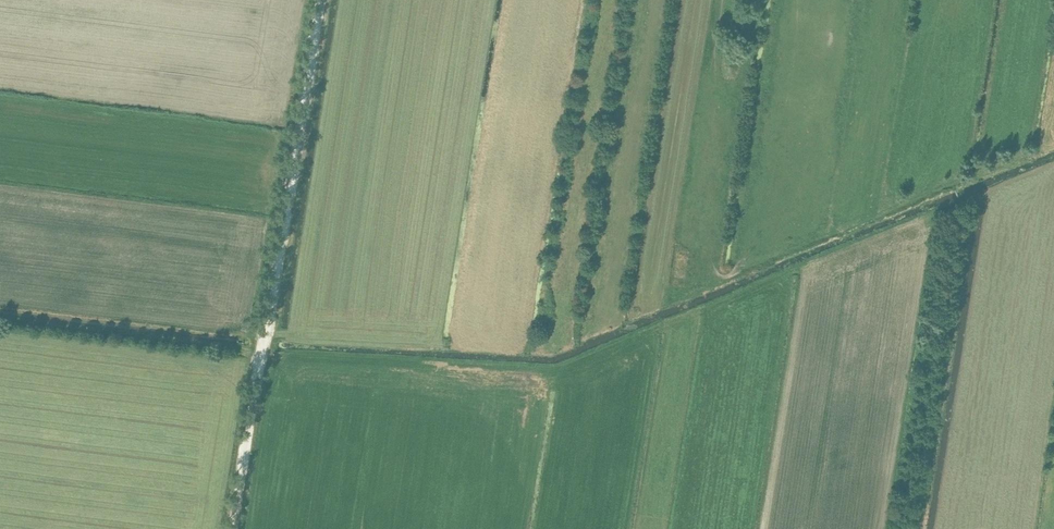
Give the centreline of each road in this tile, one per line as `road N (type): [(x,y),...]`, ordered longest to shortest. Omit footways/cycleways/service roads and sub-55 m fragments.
road 1 (track): [(234,528),(321,0)]

